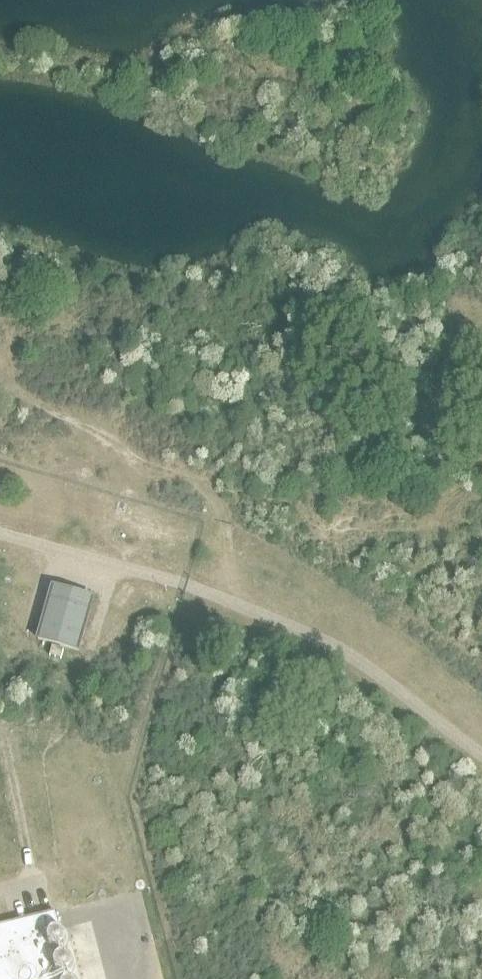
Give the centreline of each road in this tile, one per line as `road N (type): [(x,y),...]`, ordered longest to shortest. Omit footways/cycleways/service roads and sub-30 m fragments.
road 1 (track): [(0,535),(232,602),(366,672),(481,758)]
road 2 (track): [(232,602),(222,510),(209,493),(0,374)]
road 3 (track): [(481,463),(431,511),(341,533),(185,479)]

